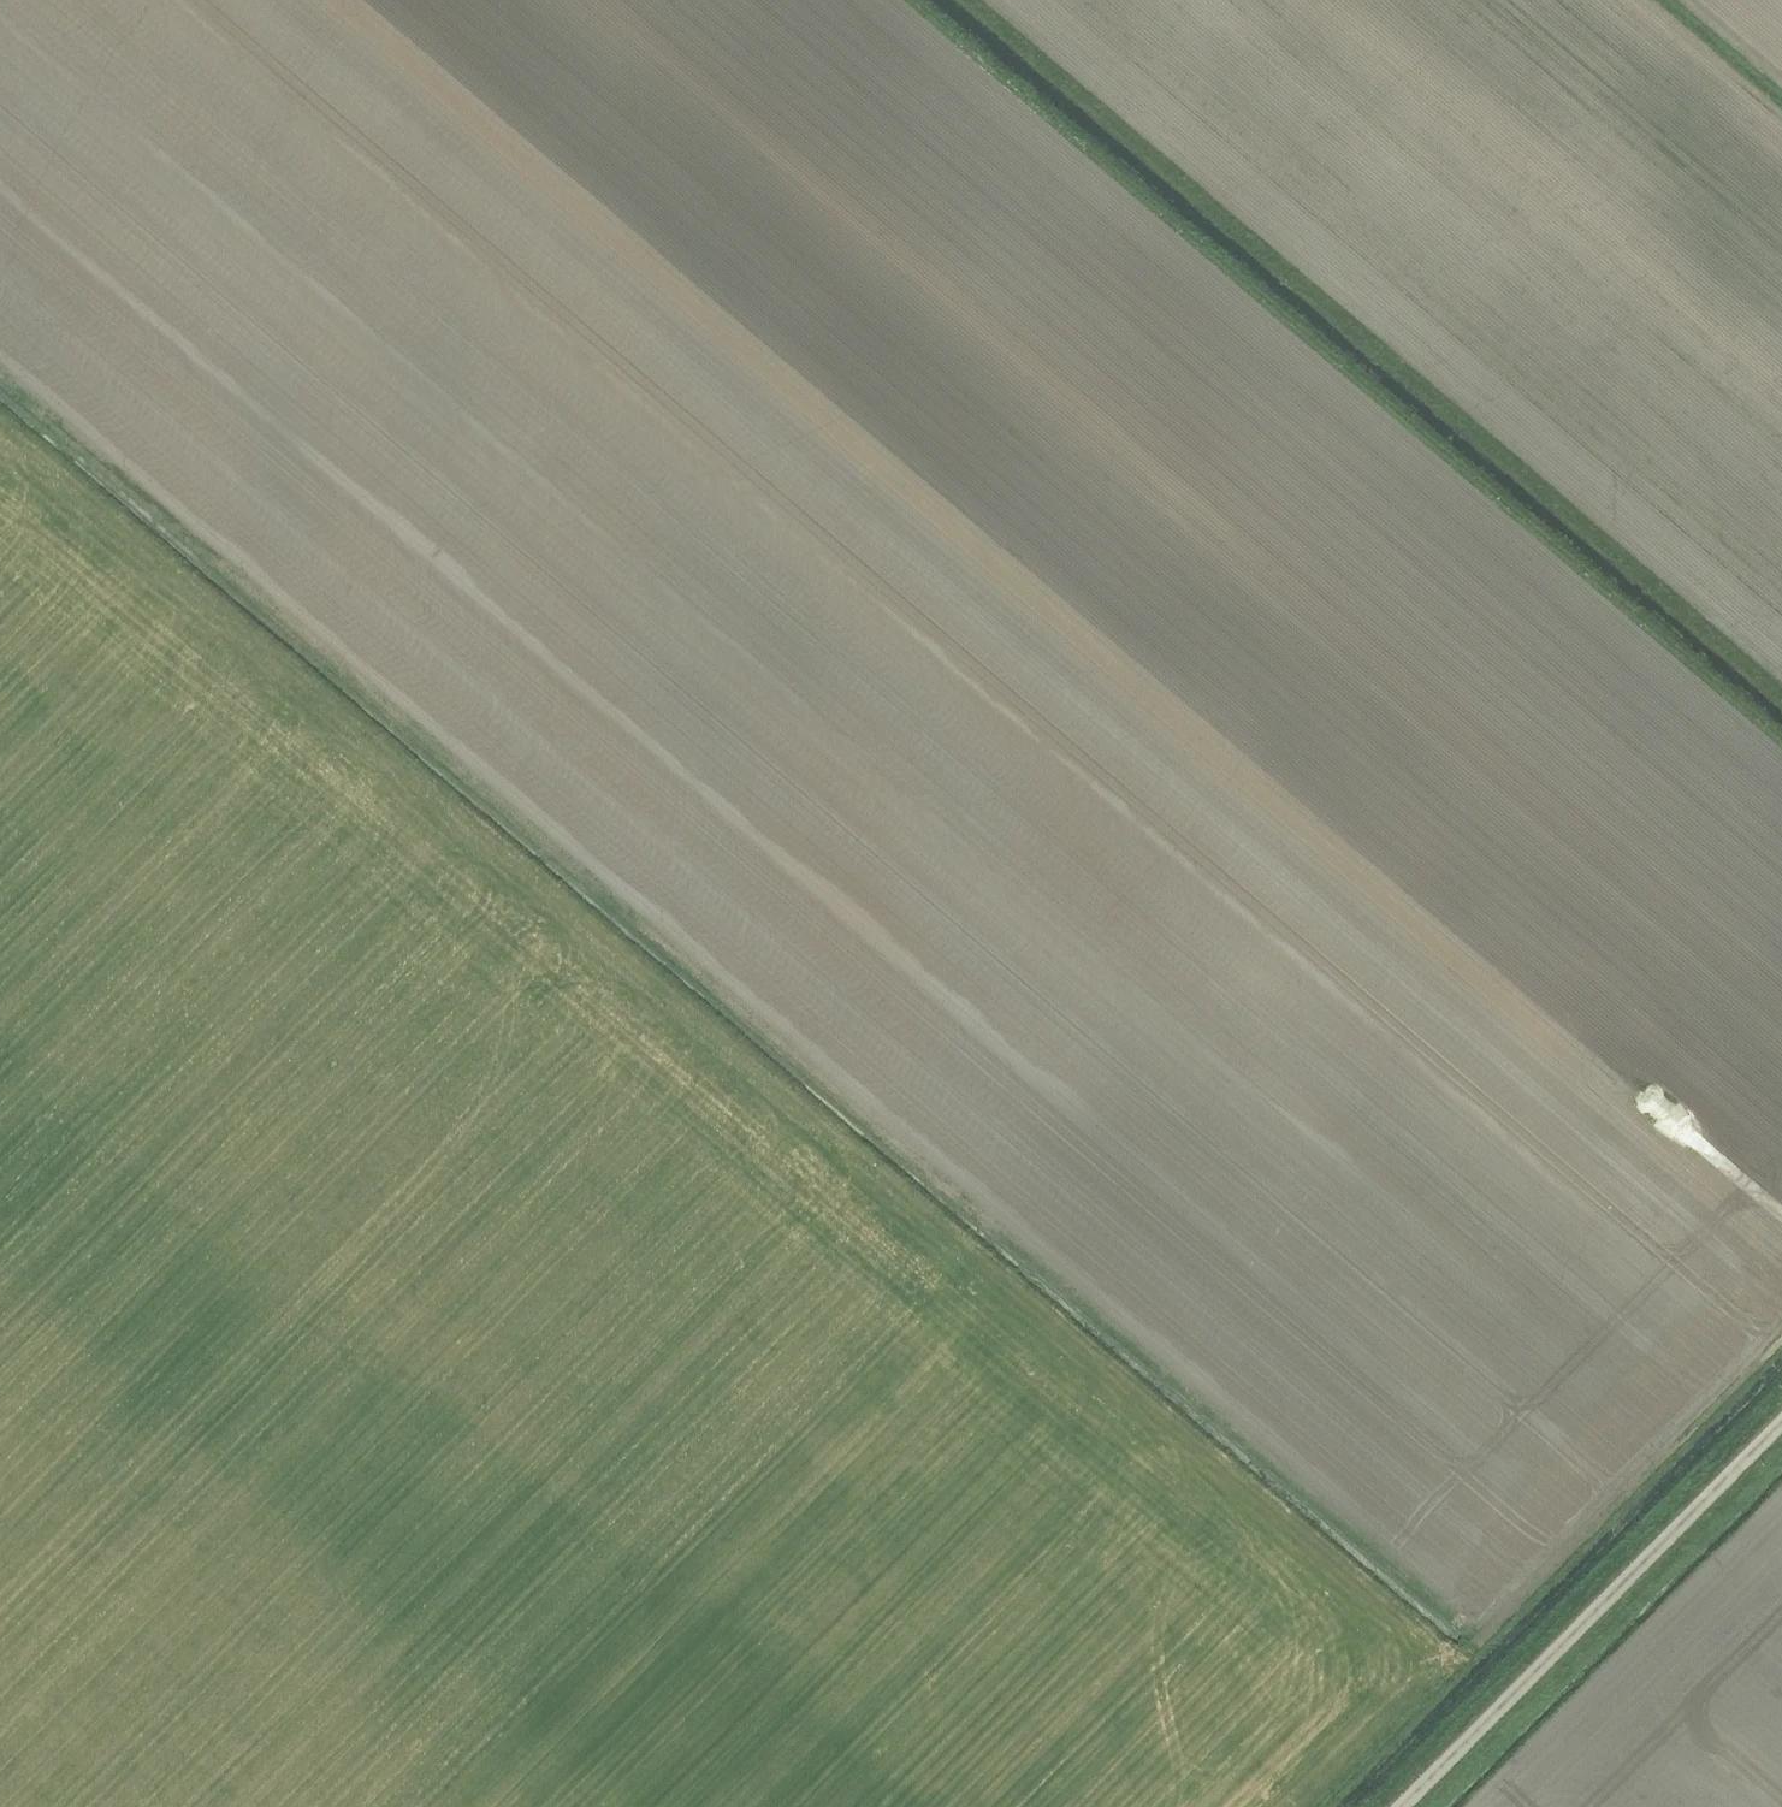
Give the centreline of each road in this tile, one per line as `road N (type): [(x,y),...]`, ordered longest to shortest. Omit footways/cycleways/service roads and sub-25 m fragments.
road 1 (unclassified): [(1400,1806),(1781,1420)]

